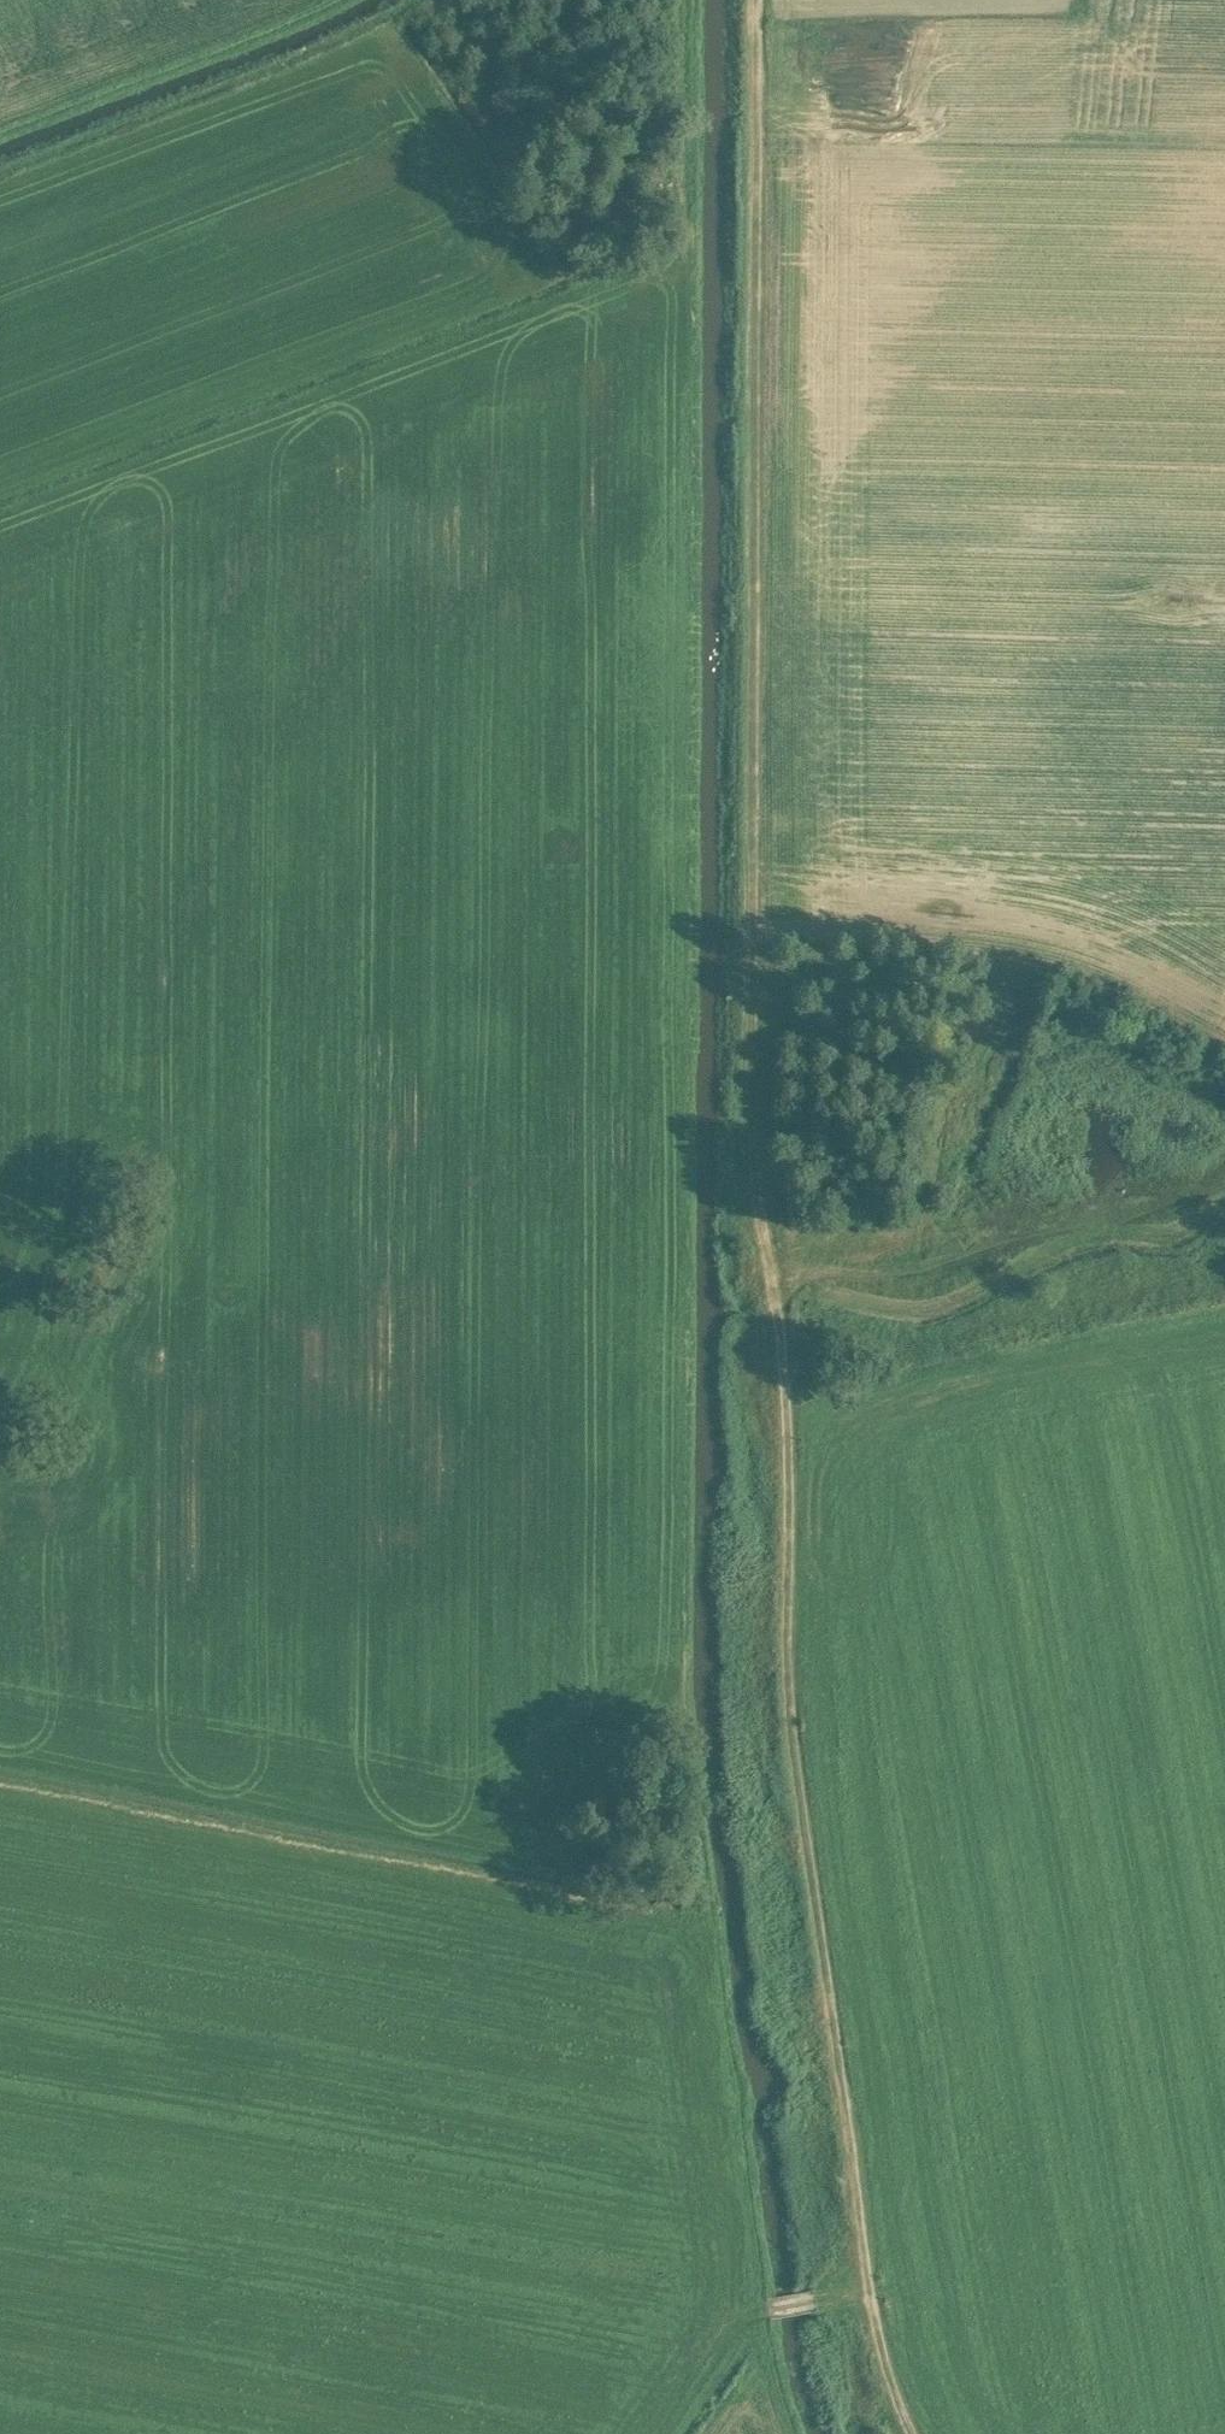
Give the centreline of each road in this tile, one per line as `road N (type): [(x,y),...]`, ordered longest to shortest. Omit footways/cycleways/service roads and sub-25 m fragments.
road 1 (track): [(760,0),(746,1179),(773,1238),(800,1579),(884,2357),(914,2433)]

